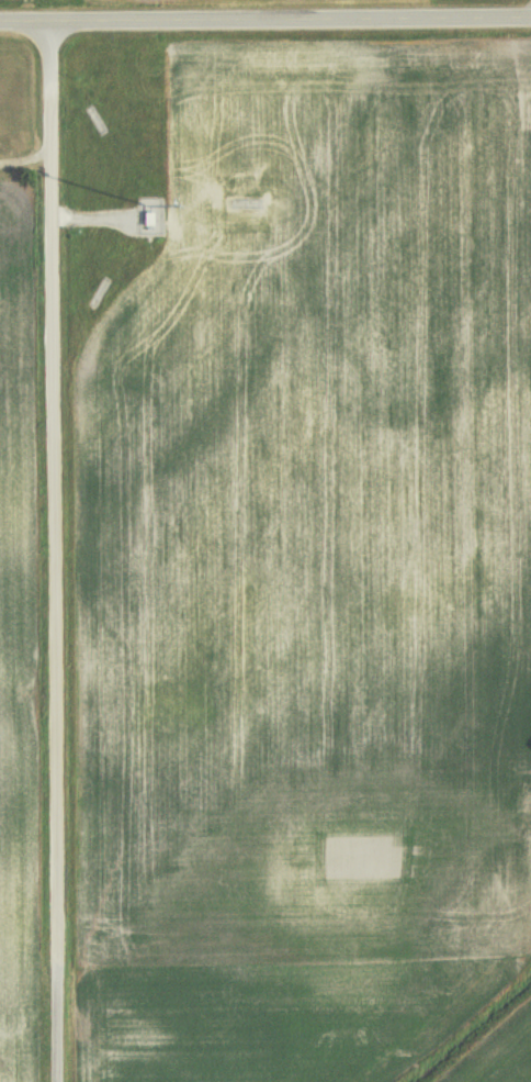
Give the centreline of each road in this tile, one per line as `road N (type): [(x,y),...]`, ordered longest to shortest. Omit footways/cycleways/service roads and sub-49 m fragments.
road 1 (residential): [(58,960),(53,22)]
road 2 (secondary): [(0,23),(530,20)]
road 3 (tertiary): [(56,1081),(58,960)]

